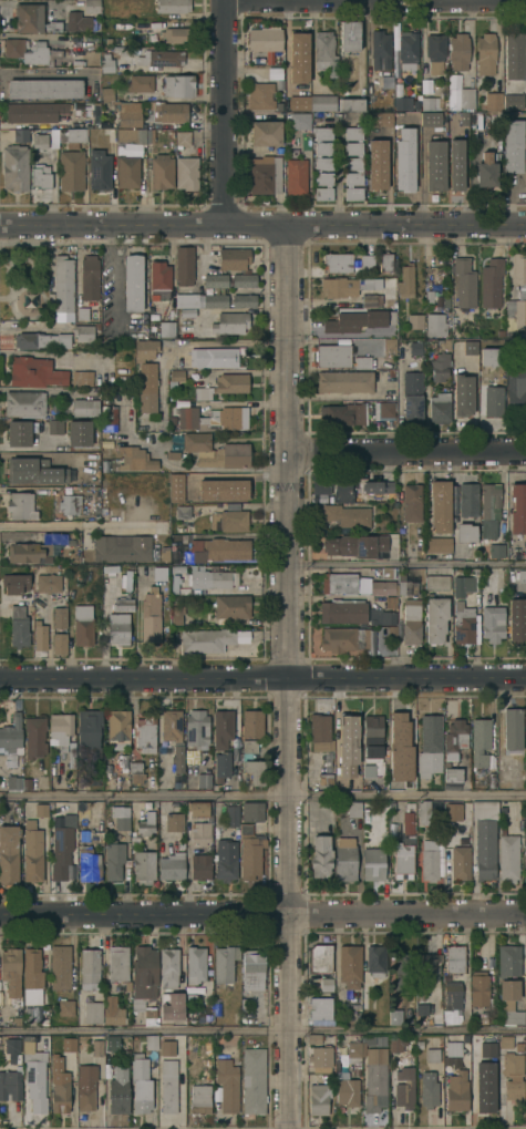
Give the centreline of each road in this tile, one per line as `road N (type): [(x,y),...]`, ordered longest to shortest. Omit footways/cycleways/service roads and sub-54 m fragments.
road 1 (residential): [(287,227),(286,1128)]
road 2 (tertiary): [(0,221),(525,226)]
road 3 (tertiary): [(525,680),(0,679)]
road 4 (residential): [(0,916),(525,916)]
road 5 (residential): [(289,455),(525,455)]
road 6 (residential): [(221,0),(218,226)]
road 7 (residential): [(349,0),(525,2)]

